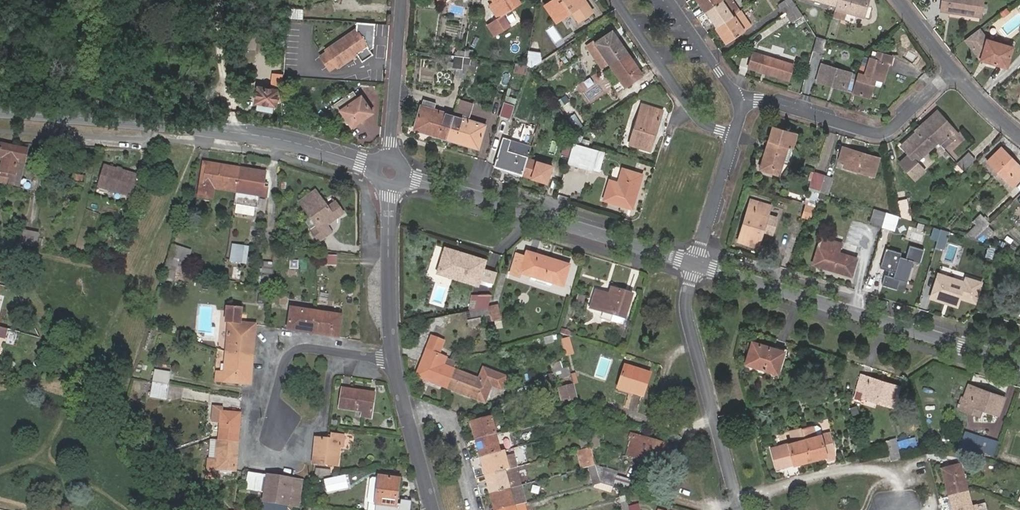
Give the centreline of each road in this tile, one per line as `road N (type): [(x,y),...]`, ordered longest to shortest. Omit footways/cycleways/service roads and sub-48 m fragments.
road 1 (tertiary): [(0,112),(243,133),(376,166)]
road 2 (track): [(39,460),(207,129)]
road 3 (tertiary): [(695,263),(1019,362)]
road 4 (tertiary): [(403,174),(695,263)]
road 5 (residential): [(695,263),(686,315),(739,509)]
road 6 (residential): [(740,100),(877,133),(952,69)]
road 7 (residential): [(615,0),(701,122),(734,138)]
road 8 (residential): [(389,185),(394,359)]
road 9 (residential): [(403,0),(391,157)]
road 10 (residential): [(394,359),(432,509)]
road 11 (residential): [(274,399),(288,357),(301,348),(394,359)]
road 12 (residential): [(695,263),(734,138)]
road 13 (residential): [(740,100),(669,0)]

